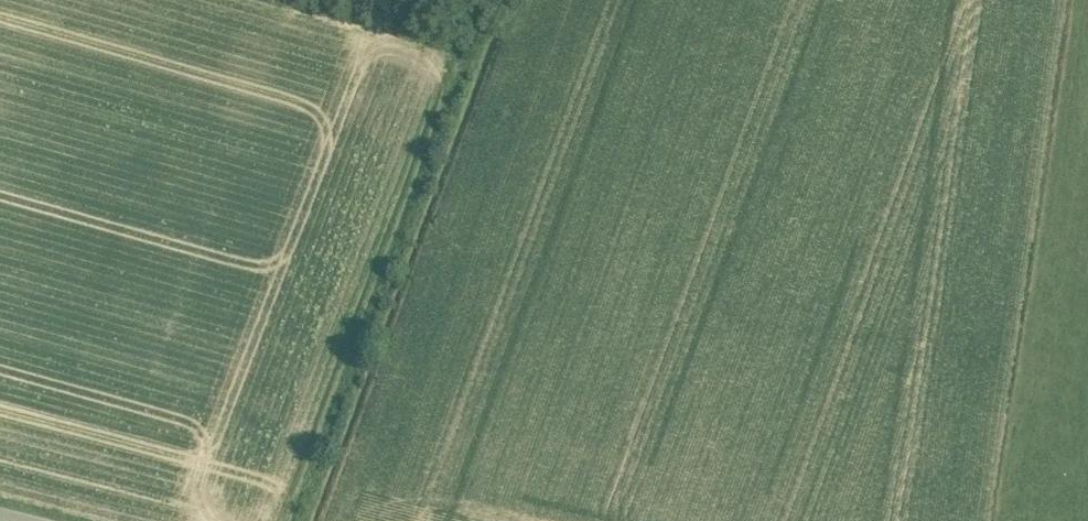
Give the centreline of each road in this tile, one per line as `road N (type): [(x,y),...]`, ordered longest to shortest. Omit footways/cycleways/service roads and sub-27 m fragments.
road 1 (track): [(295,520),(471,58),(265,0)]

